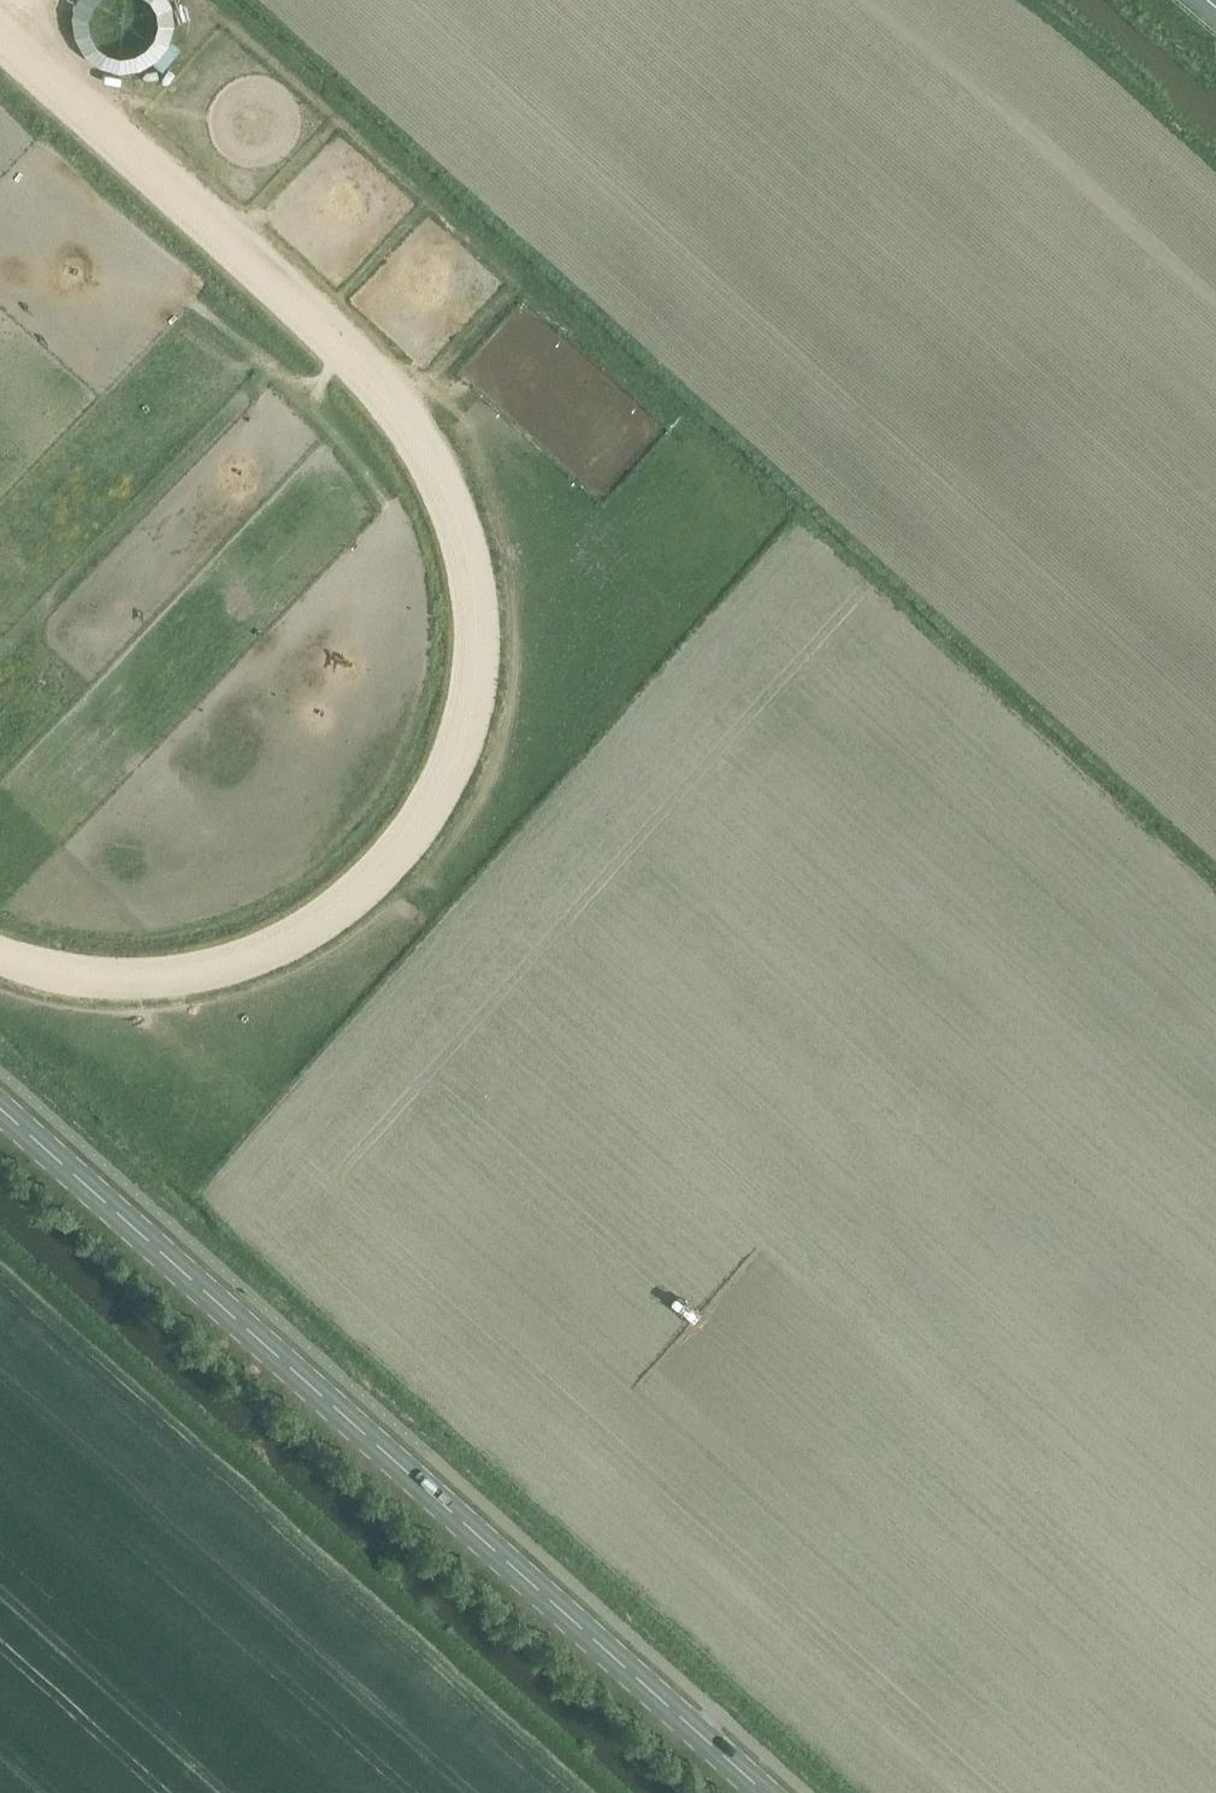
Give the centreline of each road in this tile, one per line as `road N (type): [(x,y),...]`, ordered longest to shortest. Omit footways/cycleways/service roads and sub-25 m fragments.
road 1 (secondary): [(764,1792),(0,1112)]

